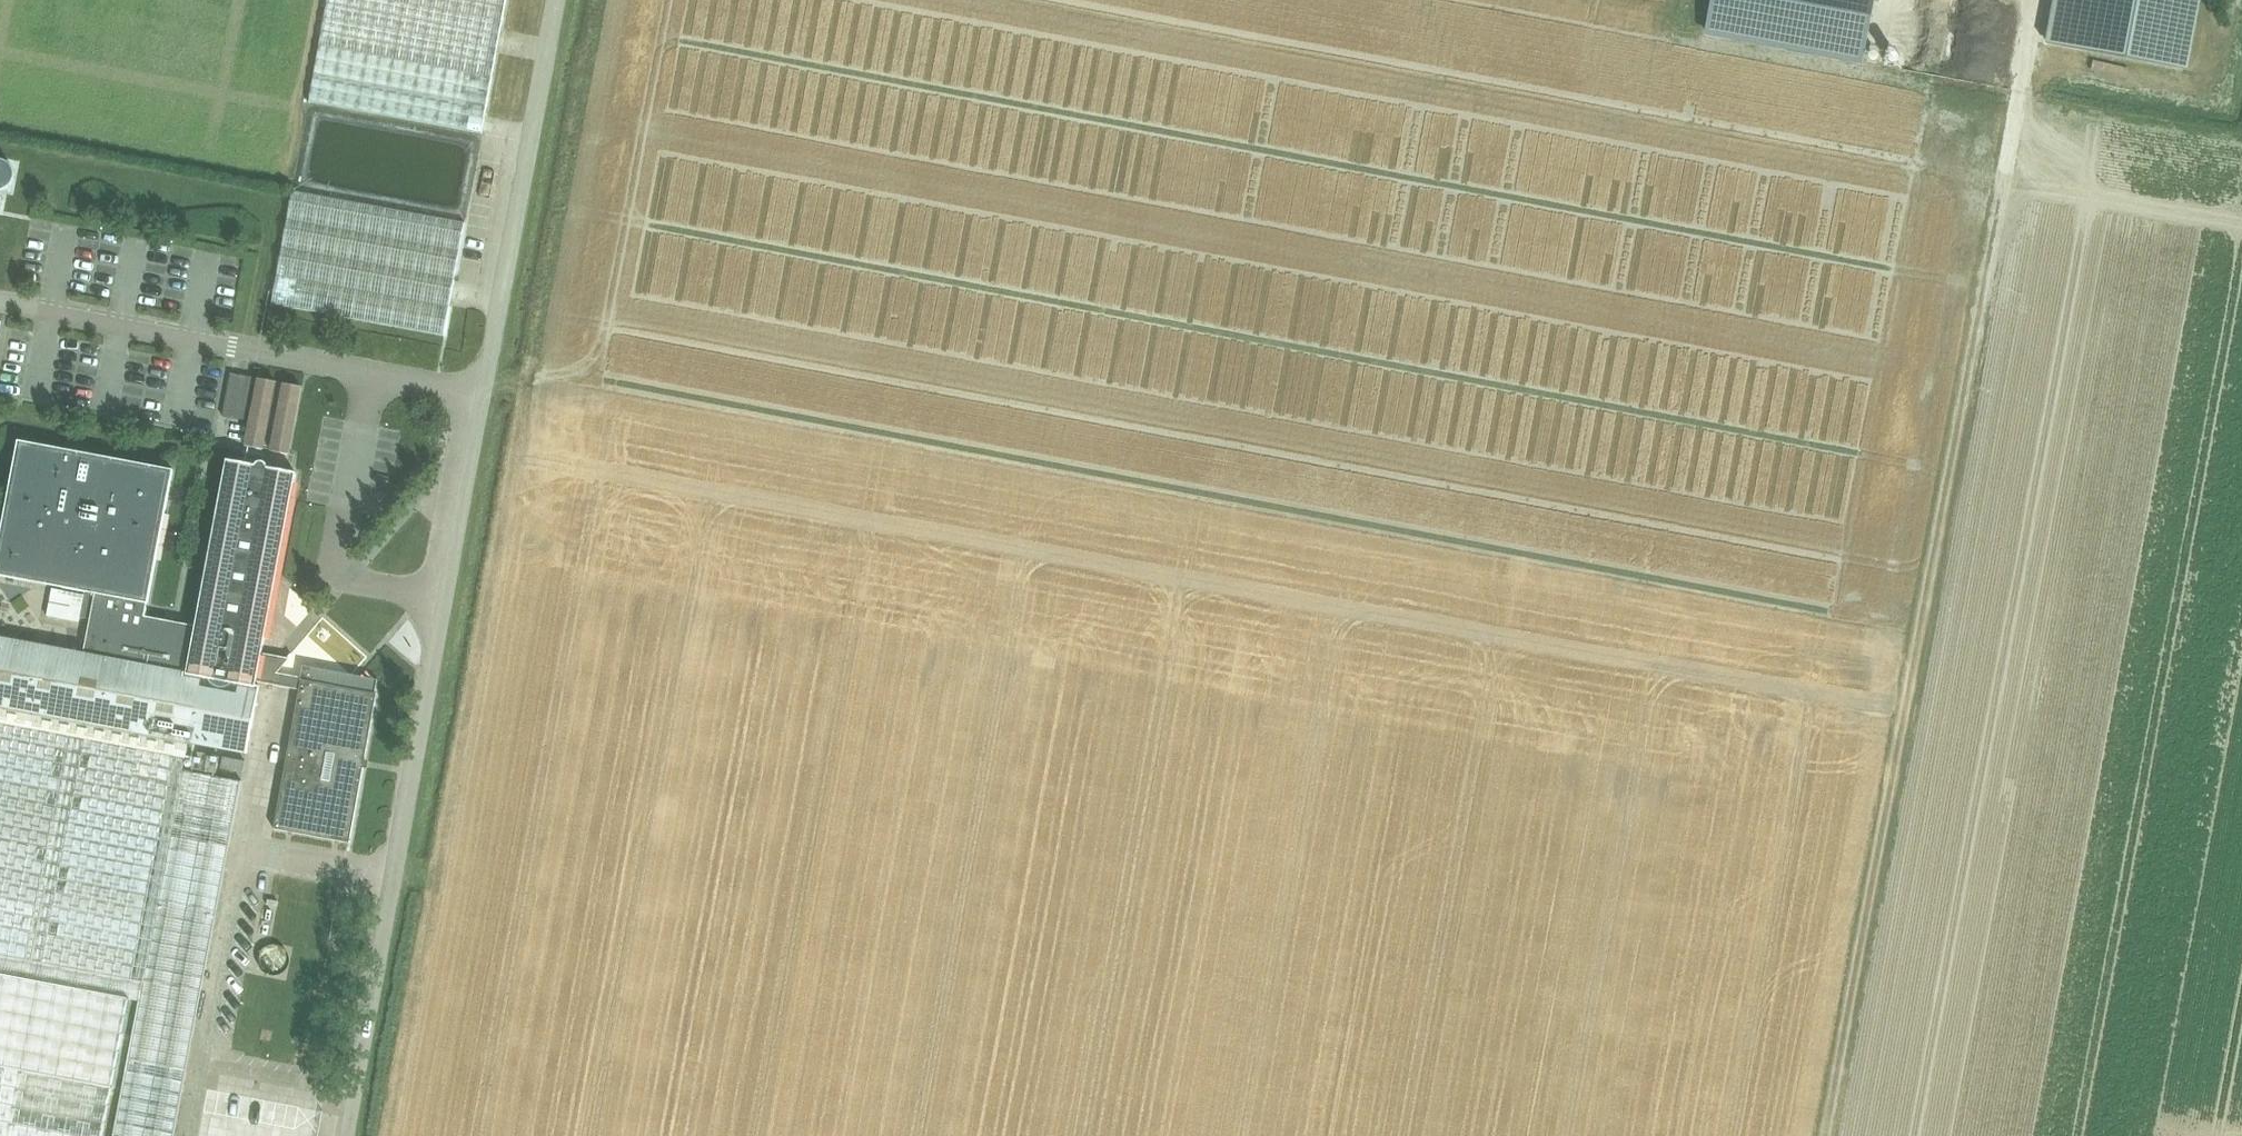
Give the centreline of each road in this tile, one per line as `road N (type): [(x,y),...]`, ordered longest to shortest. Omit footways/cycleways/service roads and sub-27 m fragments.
road 1 (unclassified): [(344,1135),(555,0)]

